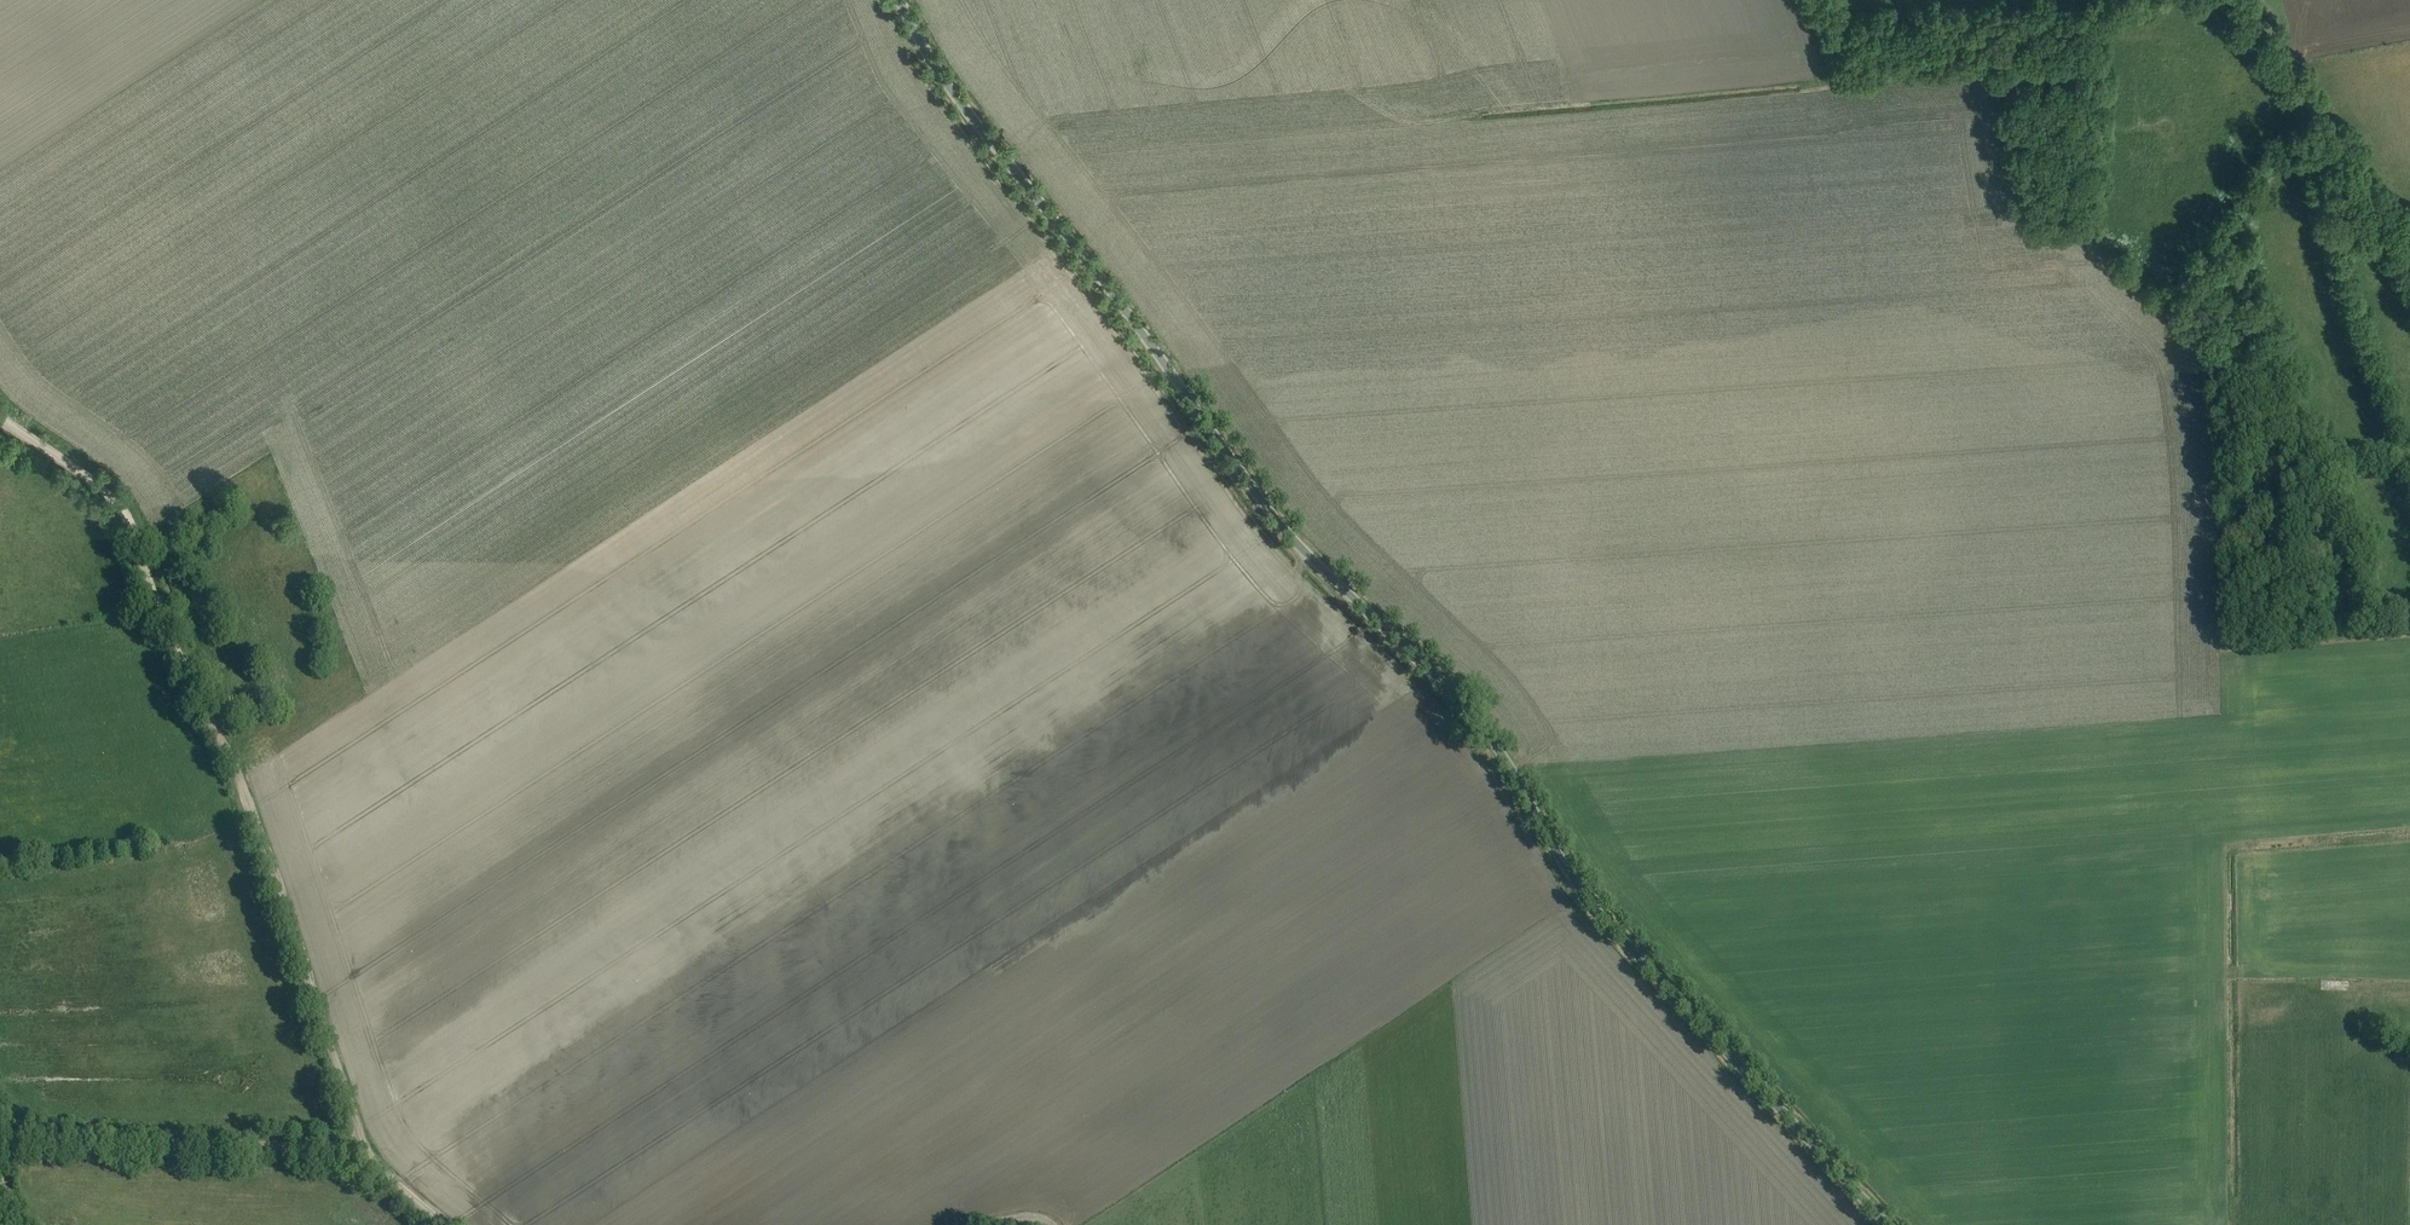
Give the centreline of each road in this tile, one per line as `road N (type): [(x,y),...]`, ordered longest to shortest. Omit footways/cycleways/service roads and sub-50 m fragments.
road 1 (tertiary): [(1887,1224),(1597,911),(1475,718),(1310,559),(1262,501),(933,63),(900,0)]
road 2 (track): [(365,1151),(280,880),(184,669),(132,532),(100,484),(0,414)]
road 3 (track): [(365,1151),(0,1136)]
road 4 (track): [(2239,0),(2261,18),(2409,257)]

